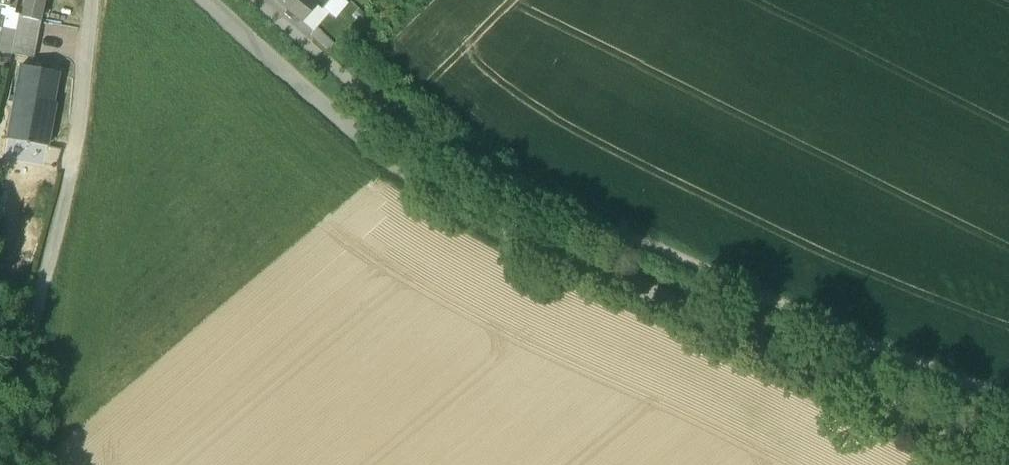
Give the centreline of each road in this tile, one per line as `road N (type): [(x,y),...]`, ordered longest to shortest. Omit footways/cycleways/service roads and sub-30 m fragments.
road 1 (residential): [(1008,441),(892,402),(457,207),(361,135),(210,0)]
road 2 (track): [(346,80),(441,151),(819,321),(1008,393)]
road 3 (track): [(51,271),(11,464)]

